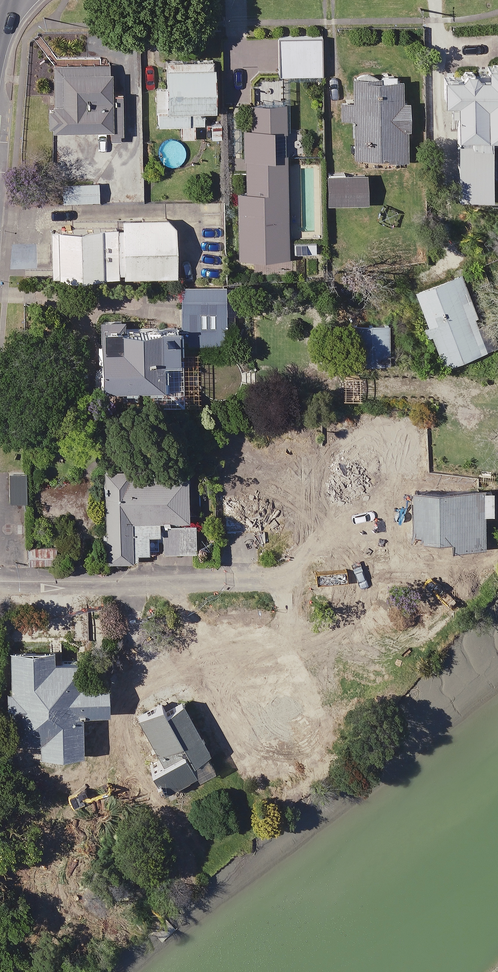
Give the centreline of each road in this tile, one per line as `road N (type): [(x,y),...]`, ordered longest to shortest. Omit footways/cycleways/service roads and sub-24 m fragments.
road 1 (residential): [(0,582),(296,586)]

